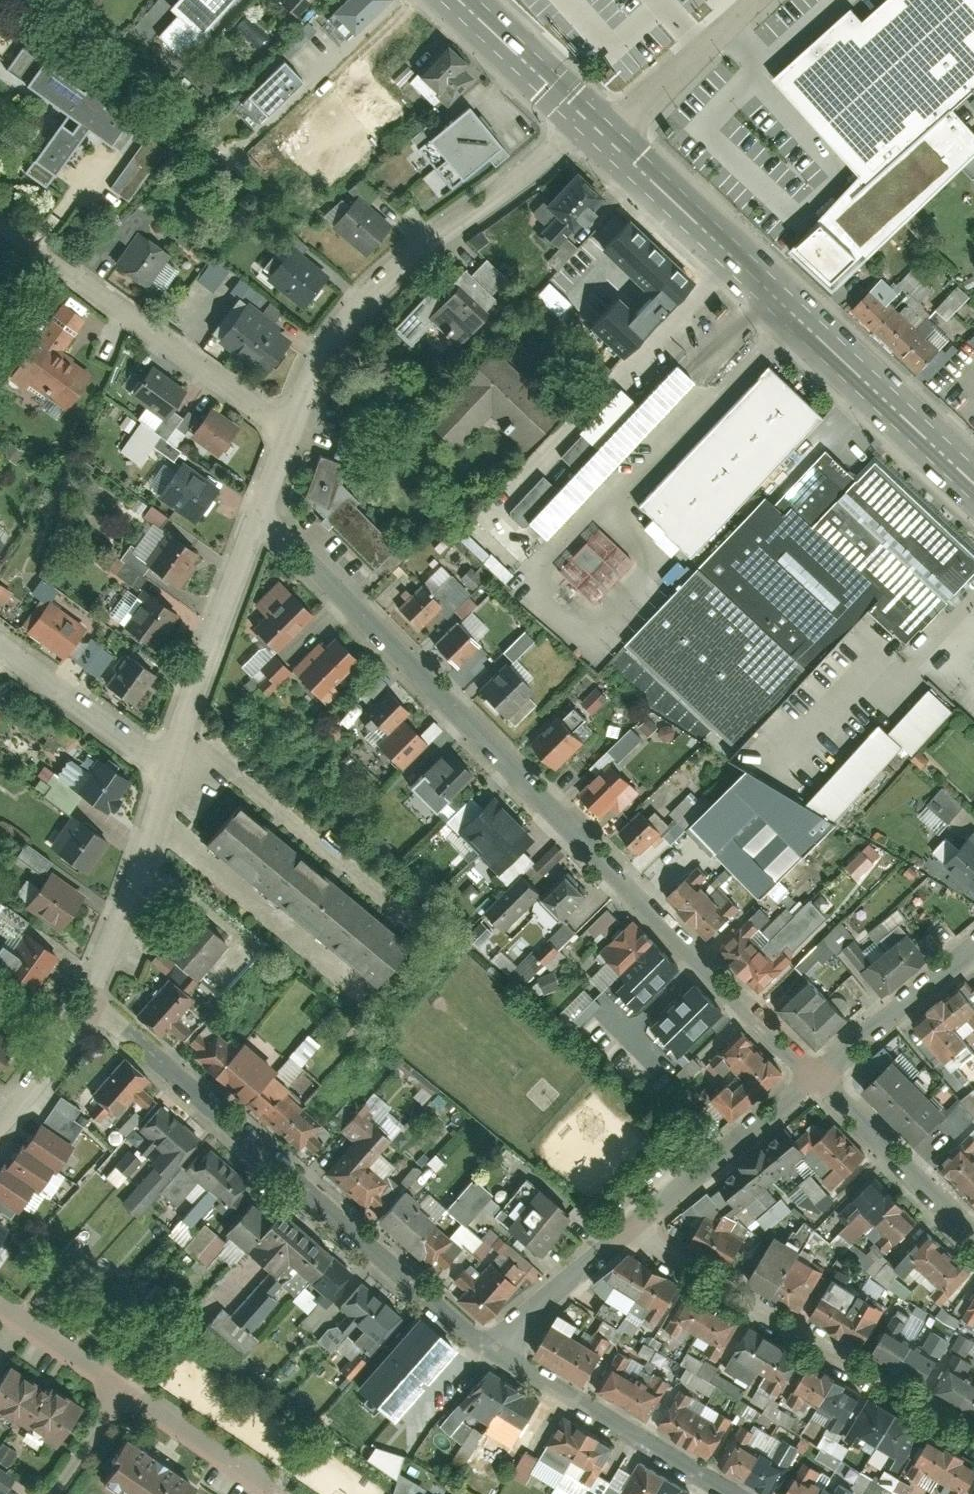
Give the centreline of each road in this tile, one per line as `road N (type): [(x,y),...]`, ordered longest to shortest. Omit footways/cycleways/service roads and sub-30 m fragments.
road 1 (residential): [(260,505),(819,1078)]
road 2 (residential): [(500,1354),(315,1202),(91,995)]
road 3 (tertiary): [(611,139),(973,483)]
road 4 (residential): [(291,427),(325,347),(357,305),(589,118)]
road 5 (residential): [(636,1227),(973,1433)]
road 6 (residential): [(291,427),(0,219)]
road 7 (residential): [(168,765),(260,505)]
road 8 (residential): [(735,1493),(500,1354)]
road 9 (residential): [(91,995),(168,765)]
road 10 (residential): [(819,1078),(636,1227)]
road 11 (residential): [(819,1078),(973,1236)]
road 12 (residential): [(168,765),(0,645)]
road 13 (residential): [(611,139),(756,0)]
road 14 (residential): [(973,955),(819,1078)]
road 15 (residential): [(636,1227),(522,1319),(500,1354)]
road 16 (tertiary): [(461,0),(589,118)]
road 17 (residential): [(0,1118),(91,995)]
road 18 (residential): [(0,1304),(124,1390)]
road 19 (residential): [(124,1390),(243,1473)]
road 20 (residential): [(55,1493),(124,1390)]

